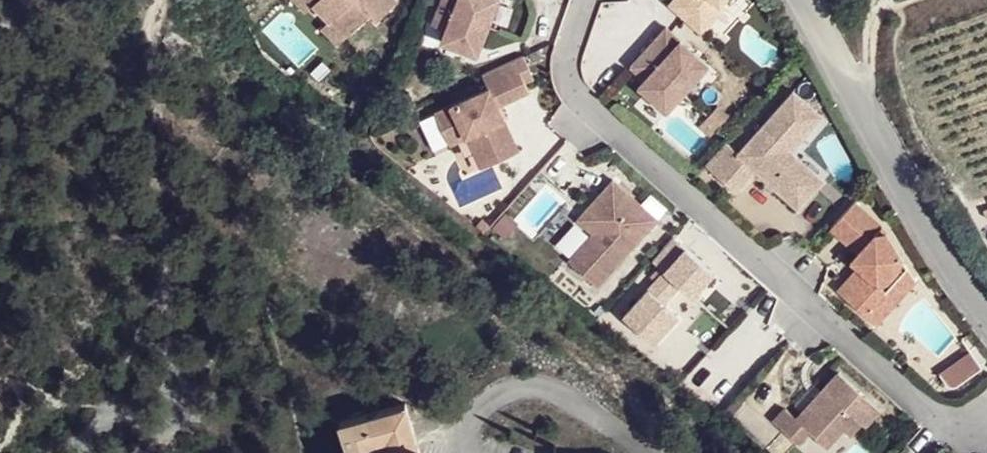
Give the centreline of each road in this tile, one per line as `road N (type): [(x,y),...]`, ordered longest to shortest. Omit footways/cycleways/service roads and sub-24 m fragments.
road 1 (residential): [(583,0),(570,48),(572,74),(613,127),(918,407),(946,425),(971,429),(986,422)]
road 2 (residential): [(986,317),(807,0)]

